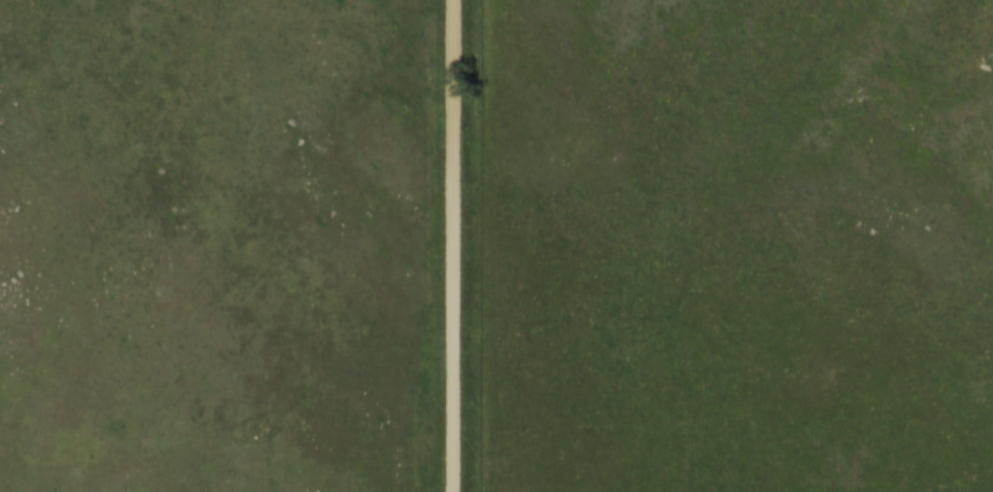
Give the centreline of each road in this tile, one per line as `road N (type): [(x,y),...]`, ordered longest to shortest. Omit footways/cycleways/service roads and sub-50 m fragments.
road 1 (residential): [(454,0),(456,491)]

